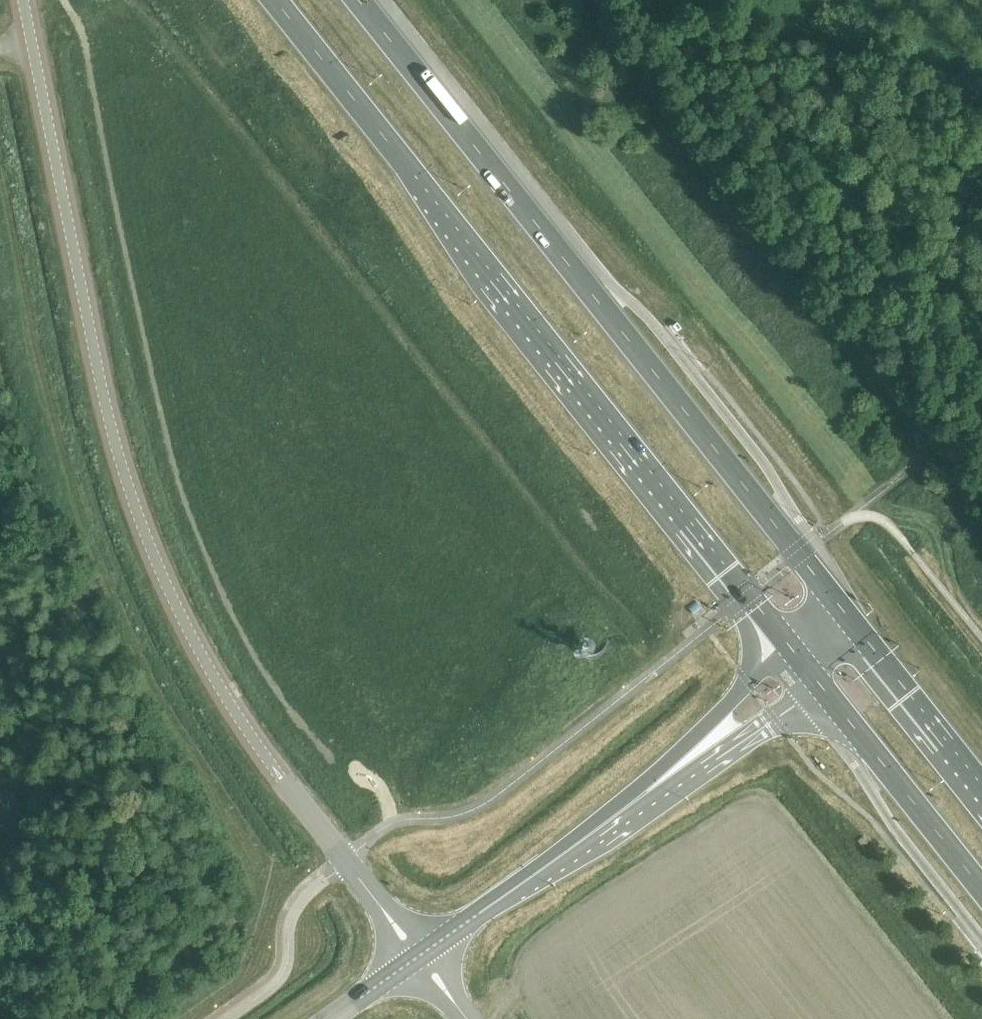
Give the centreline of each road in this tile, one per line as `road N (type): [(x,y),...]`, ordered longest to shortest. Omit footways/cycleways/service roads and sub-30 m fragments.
road 1 (unclassified): [(344,859),(228,700),(145,538),(97,367),(32,42)]
road 2 (trunk): [(278,0),(791,647)]
road 3 (trunk): [(856,626),(358,0)]
road 4 (tertiary): [(431,948),(703,745)]
road 5 (trunk): [(818,682),(981,886)]
road 6 (trunk): [(981,785),(856,626)]
road 7 (tertiary): [(791,647),(747,683),(703,745)]
road 8 (tertiary): [(703,745),(765,722),(818,682)]
road 9 (unclassified): [(431,948),(344,859)]
road 10 (unclassified): [(344,859),(409,963)]

